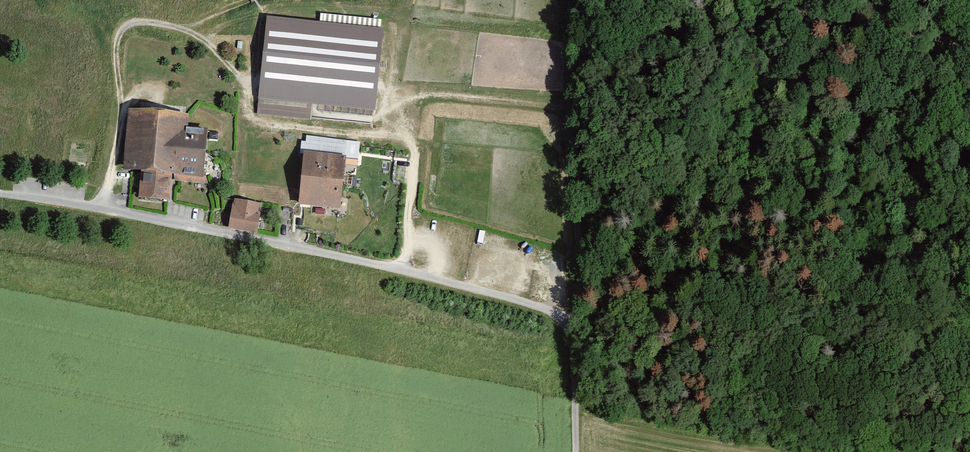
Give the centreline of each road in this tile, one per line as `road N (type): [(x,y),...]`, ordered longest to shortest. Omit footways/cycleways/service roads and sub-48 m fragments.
road 1 (unclassified): [(573,451),(568,333),(546,308),(274,239),(0,190)]
road 2 (track): [(107,203),(127,122),(121,37),(128,24),(162,19),(206,33),(245,74),(248,102),(265,119),(416,144),(408,268)]
road 3 (track): [(781,0),(744,237),(714,268),(671,293),(559,318)]
road 4 (track): [(969,37),(804,0)]

